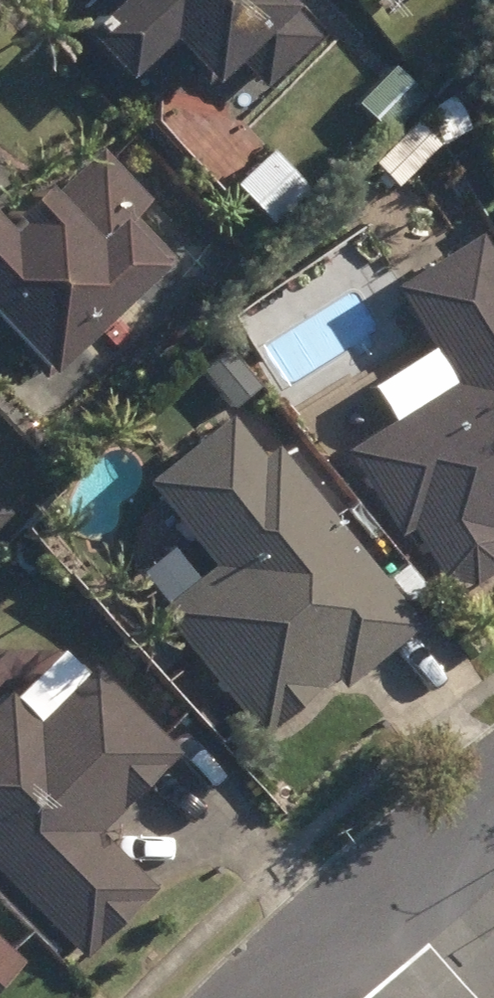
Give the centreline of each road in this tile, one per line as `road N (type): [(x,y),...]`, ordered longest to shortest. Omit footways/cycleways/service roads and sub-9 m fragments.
road 1 (residential): [(268,997),(384,892)]
road 2 (residential): [(384,892),(493,803)]
road 3 (residential): [(384,892),(476,997)]

